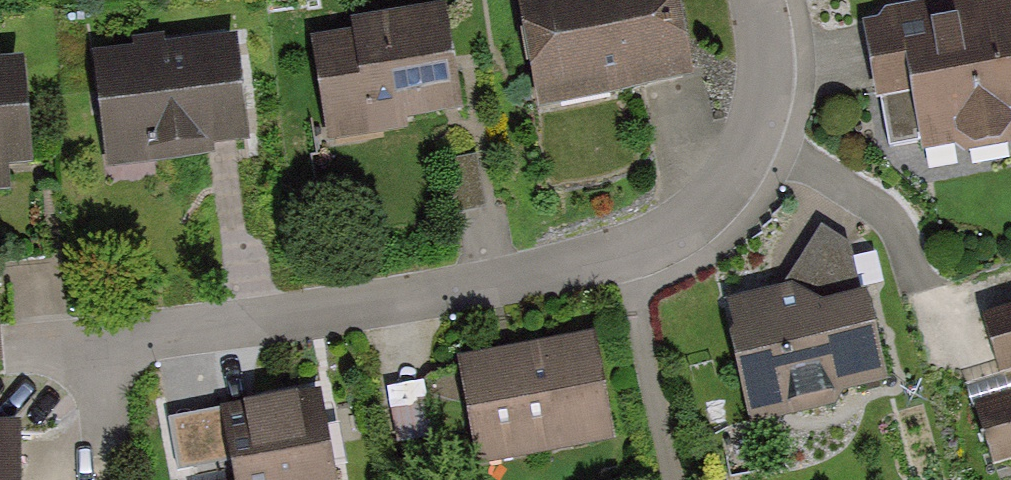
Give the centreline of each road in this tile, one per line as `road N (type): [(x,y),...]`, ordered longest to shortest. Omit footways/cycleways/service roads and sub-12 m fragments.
road 1 (residential): [(758,0),(768,48),(765,100),(731,178),(685,220),(625,251),(497,287),(94,343)]

